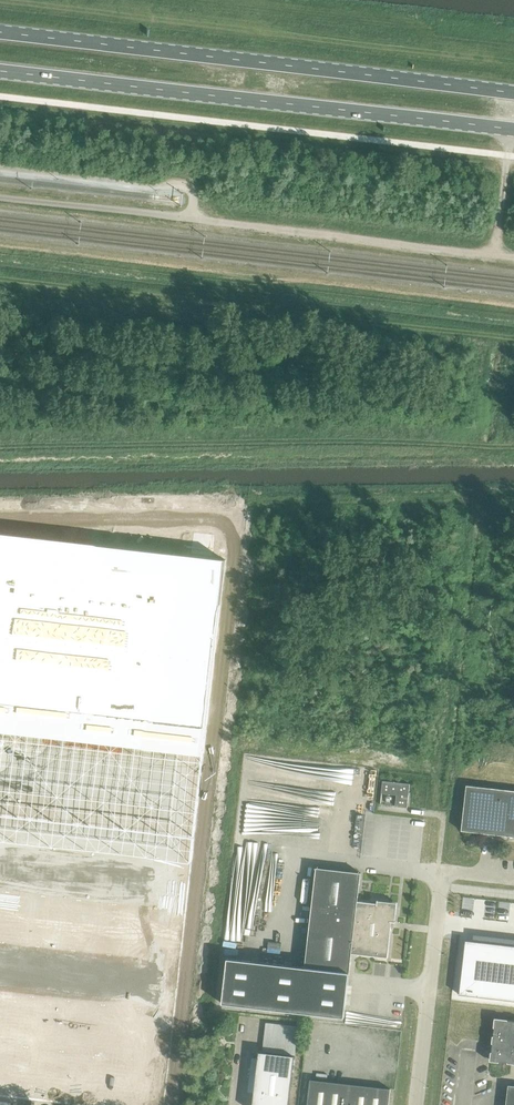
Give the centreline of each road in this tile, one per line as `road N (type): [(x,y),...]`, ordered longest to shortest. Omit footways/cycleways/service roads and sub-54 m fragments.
road 1 (primary): [(513,93),(0,33)]
road 2 (primary): [(0,72),(513,131)]
road 3 (track): [(513,258),(189,217)]
road 4 (unclassified): [(174,1104),(206,790)]
road 5 (unclassified): [(414,1104),(441,873),(513,882)]

